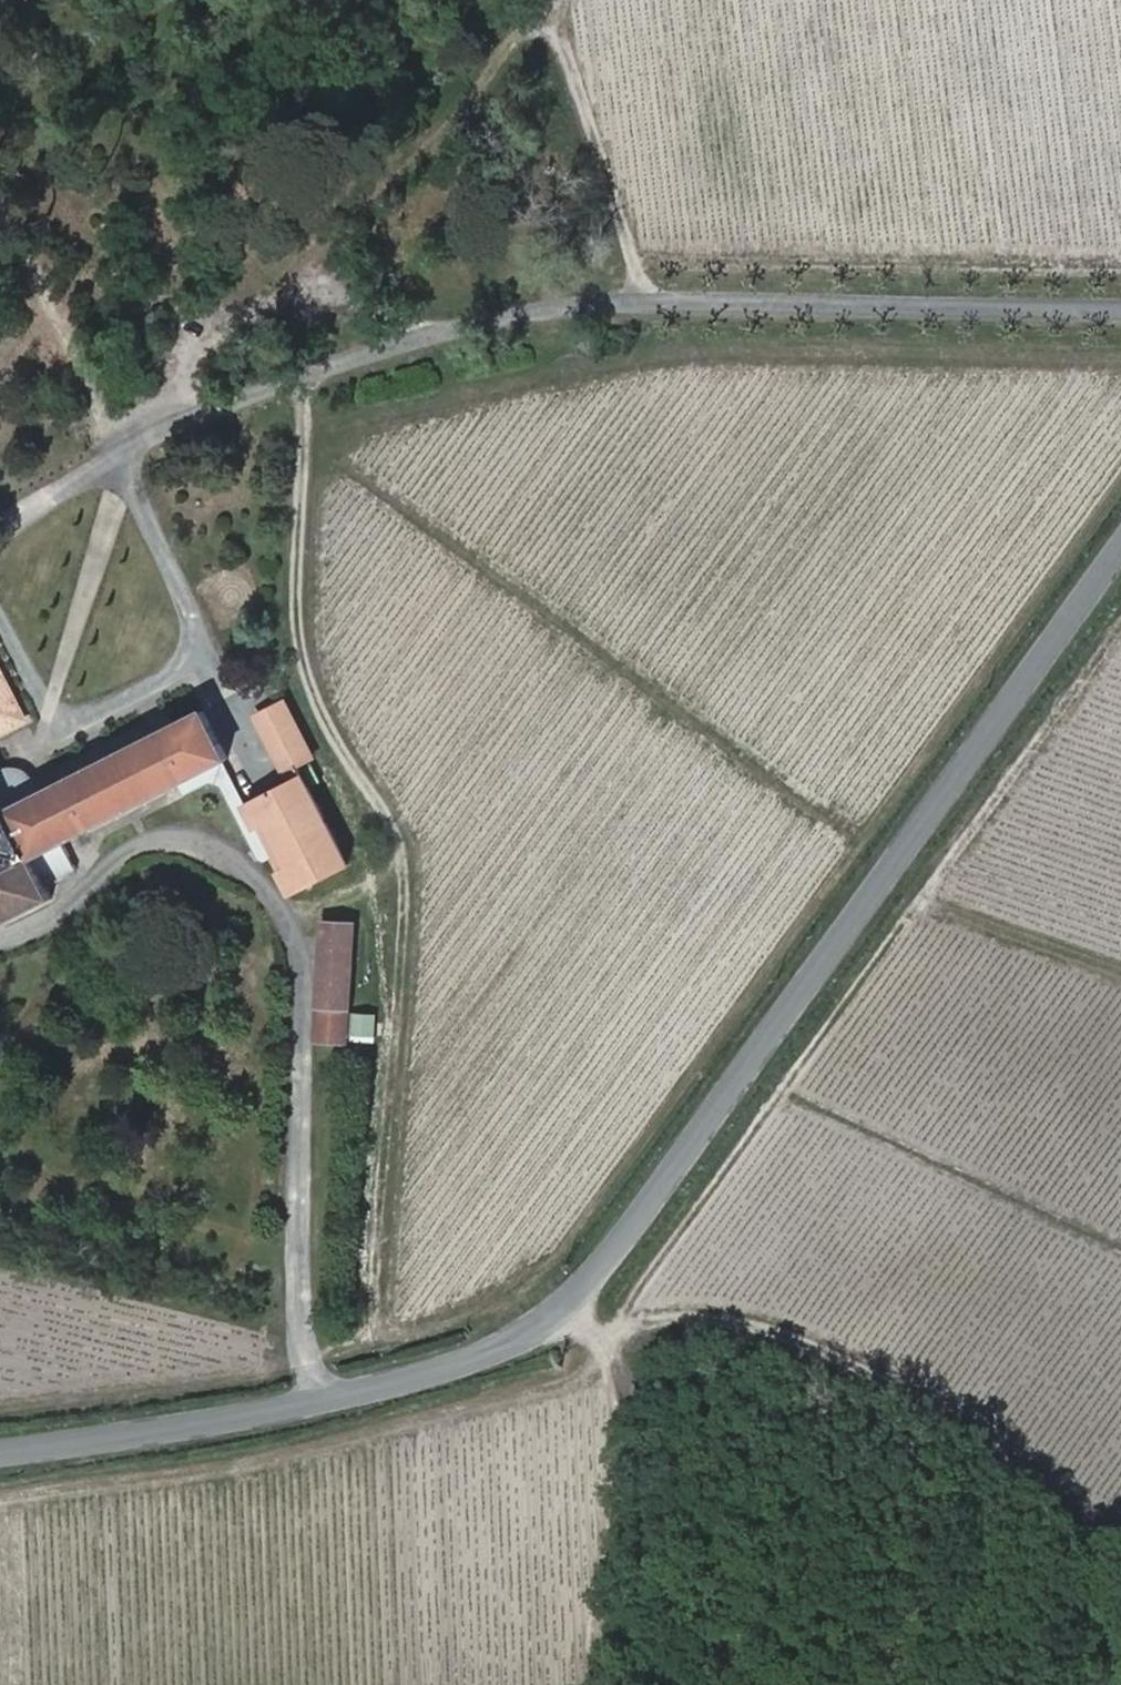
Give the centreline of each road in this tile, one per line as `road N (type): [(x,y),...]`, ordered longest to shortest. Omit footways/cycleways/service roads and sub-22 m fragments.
road 1 (track): [(303,1356),(469,1313),(548,1263),(1120,476)]
road 2 (unclassified): [(307,1407),(474,1360),(522,1339),(570,1300),(1120,568)]
road 3 (track): [(1120,312),(637,298),(247,404),(164,437),(0,534)]
road 4 (track): [(289,392),(303,408),(305,432),(294,603),(299,653),(332,741),(391,825),(401,860),(376,1300),(385,1339)]
road 5 (residential): [(307,1407),(297,1276),(300,989),(287,924),(264,887),(219,852),(181,836),(153,836),(125,845),(92,899),(64,925),(23,944),(0,942)]
road 6 (track): [(1120,361),(650,344),(305,432)]
road 7 (track): [(304,441),(857,839)]
road 8 (track): [(1120,1569),(944,1426),(843,1368),(674,1320),(645,1317),(591,1333),(547,1322)]
road 9 (unclassified): [(0,1458),(307,1407)]

